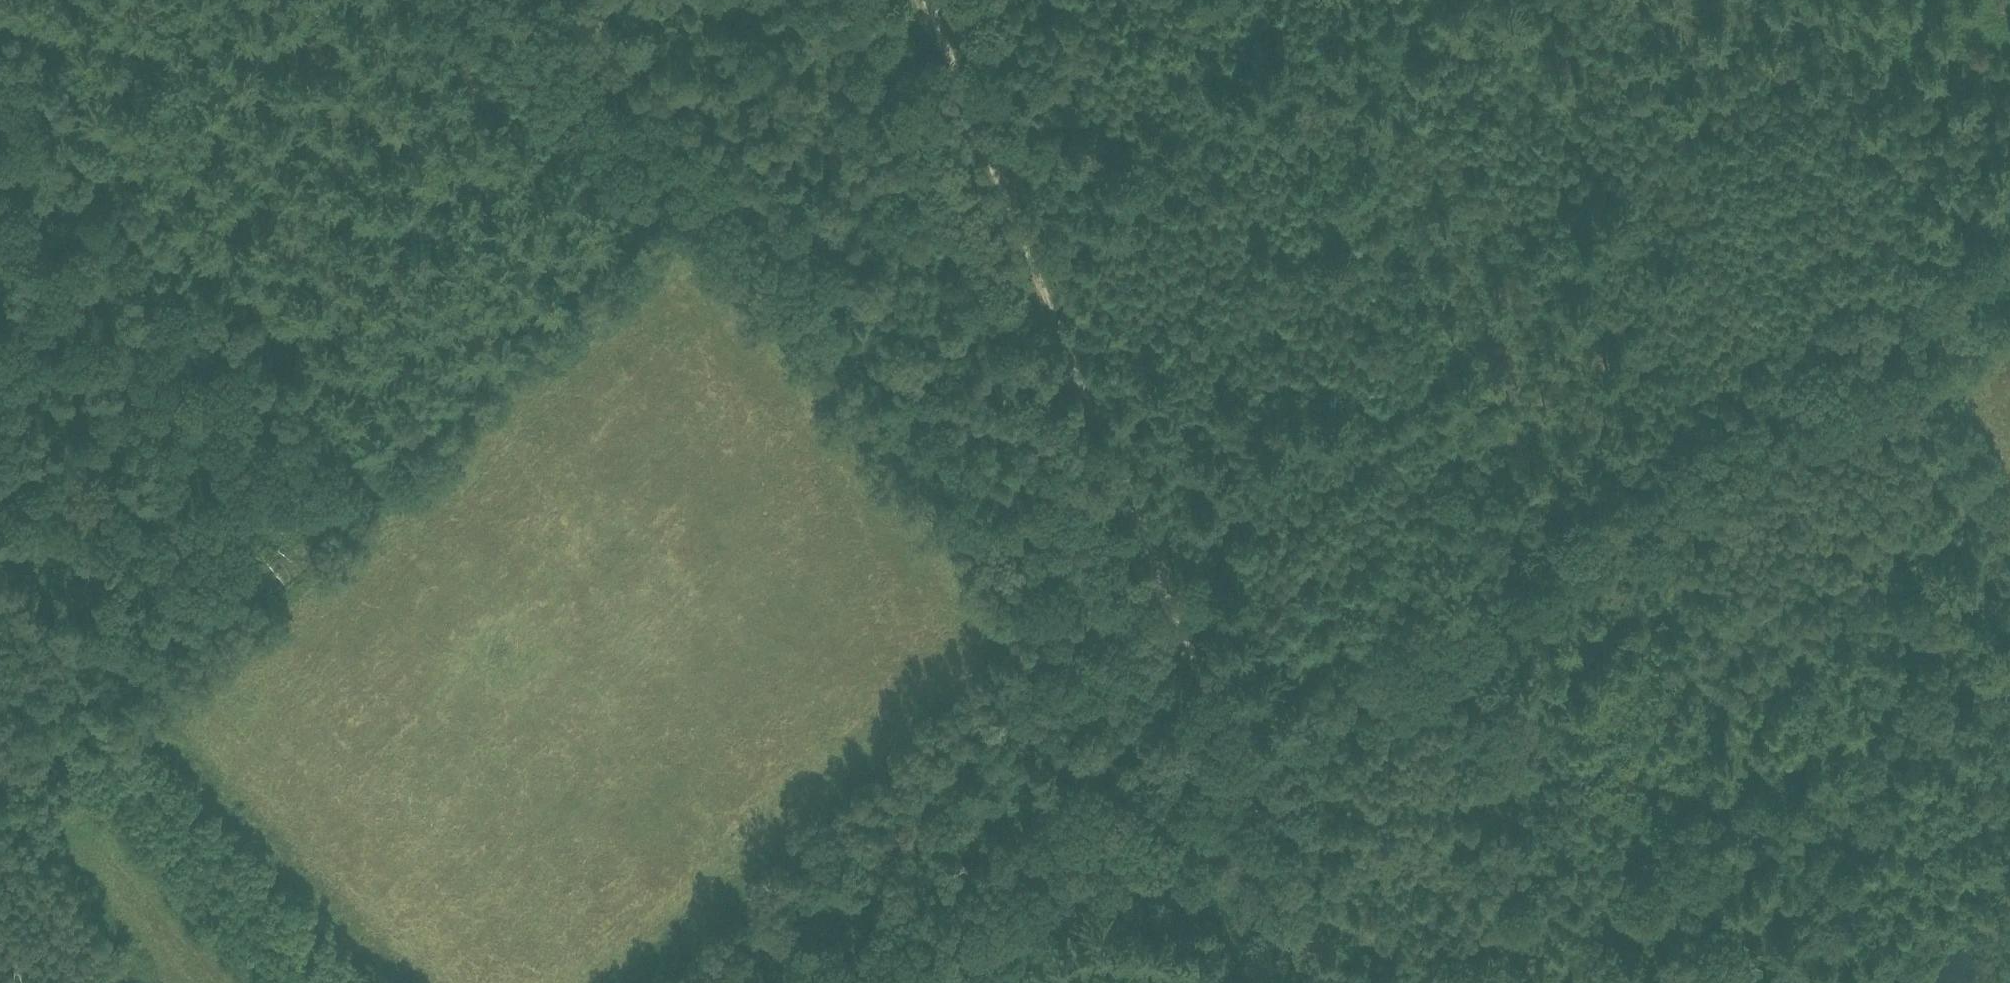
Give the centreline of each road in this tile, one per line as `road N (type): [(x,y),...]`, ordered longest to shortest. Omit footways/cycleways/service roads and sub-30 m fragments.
road 1 (track): [(1243,772),(910,0)]
road 2 (track): [(1439,645),(2009,269)]
road 3 (track): [(920,982),(1243,772)]
road 4 (track): [(1243,772),(1439,645)]
road 5 (track): [(1328,982),(1243,772)]

